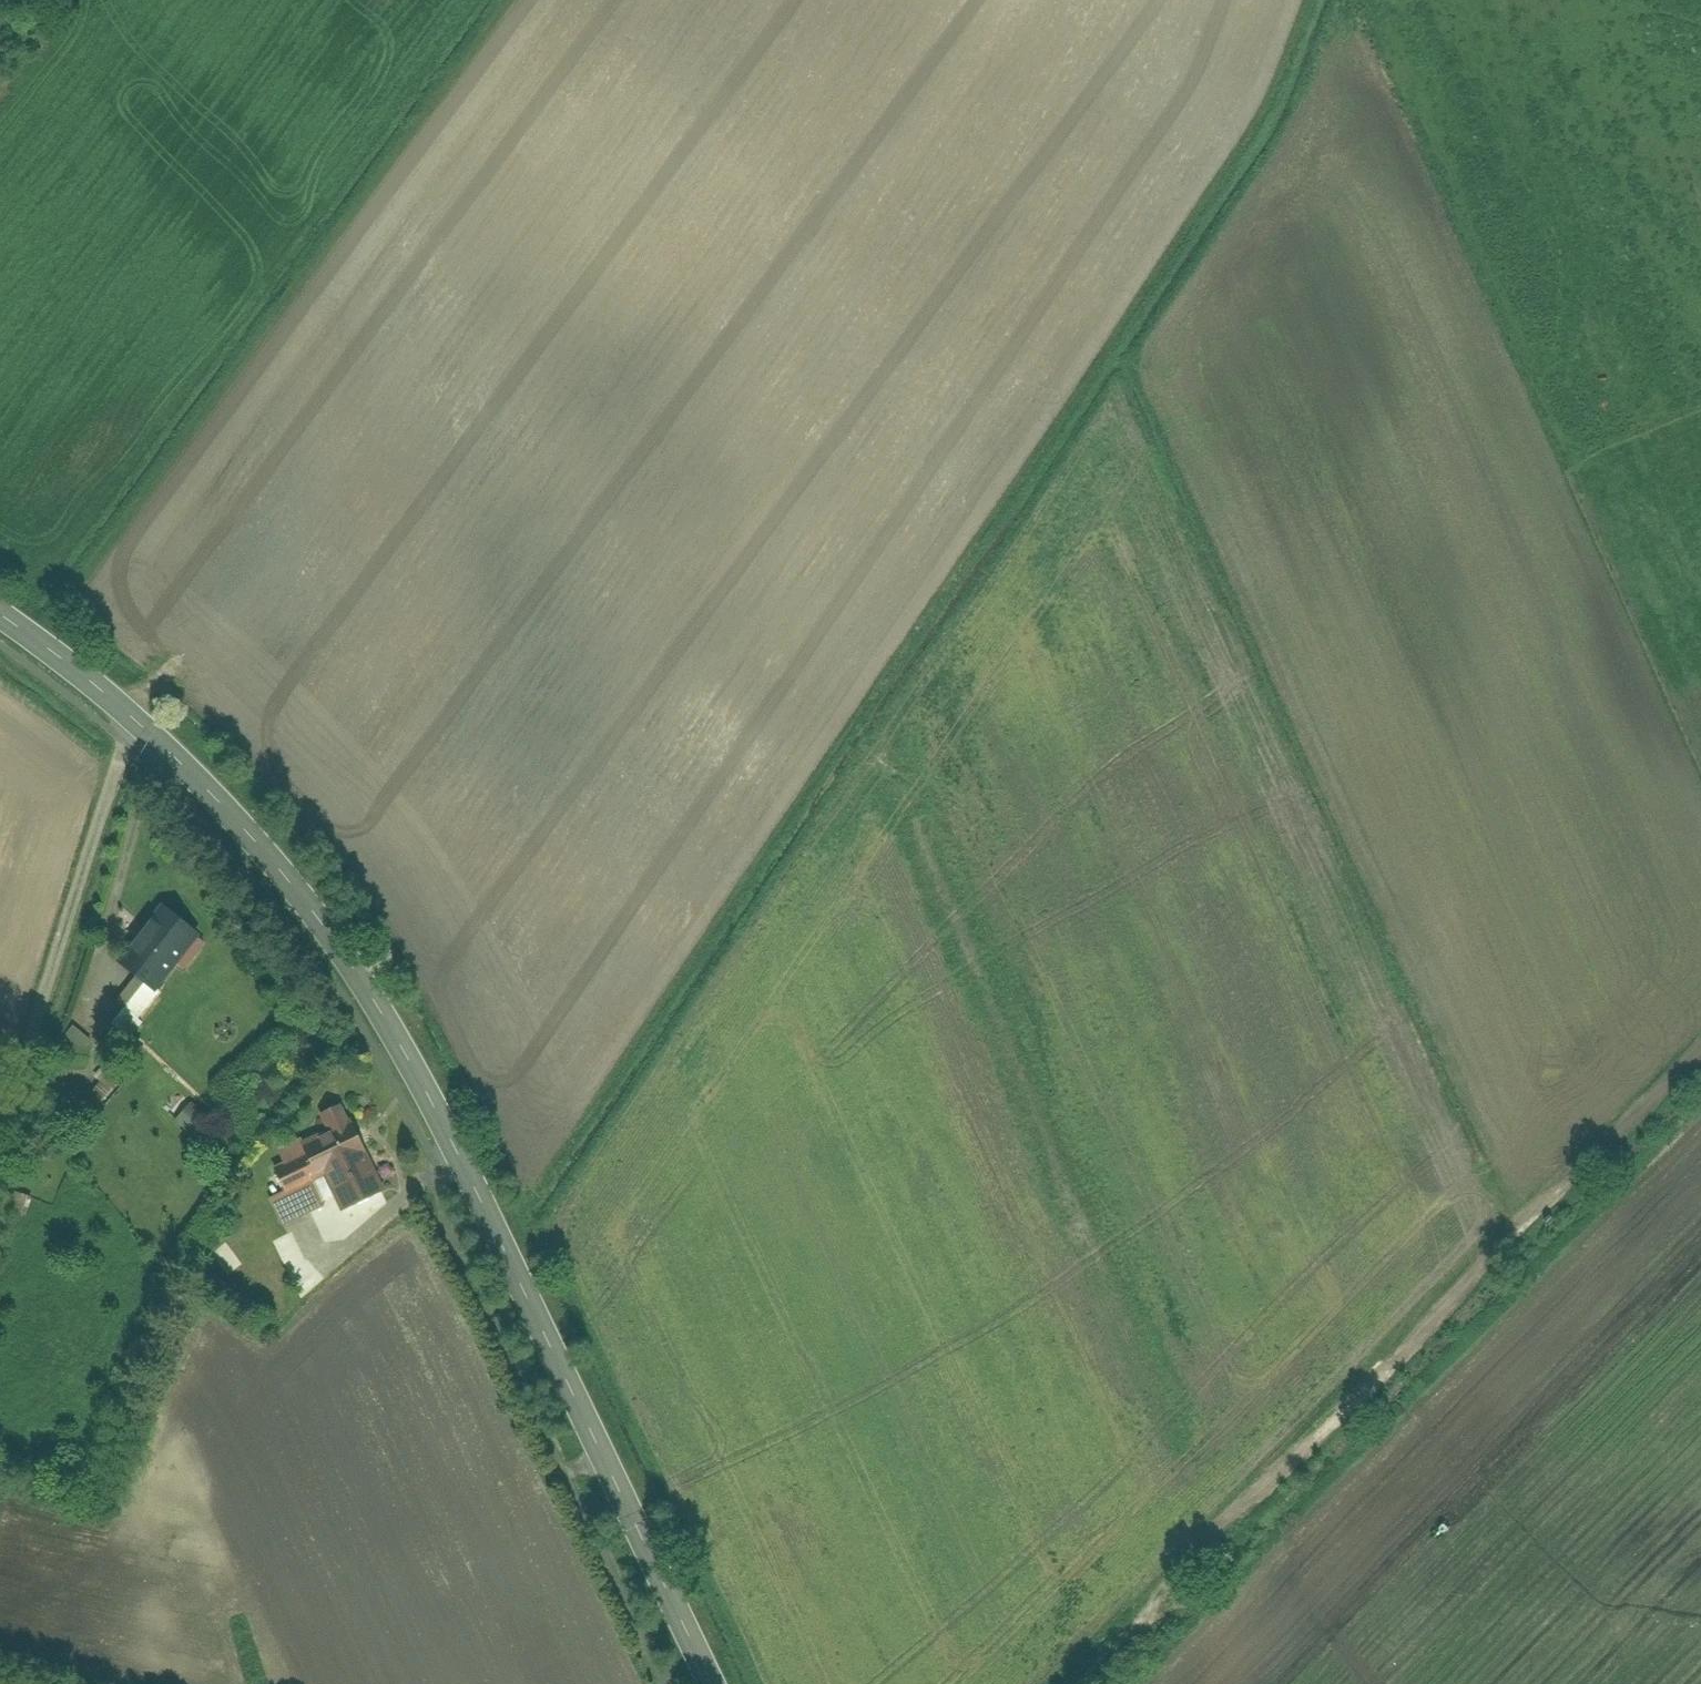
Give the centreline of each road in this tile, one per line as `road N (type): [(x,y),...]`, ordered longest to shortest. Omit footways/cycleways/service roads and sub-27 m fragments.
road 1 (tertiary): [(706,1683),(469,1182),(341,957),(224,820),(126,726),(0,634)]

